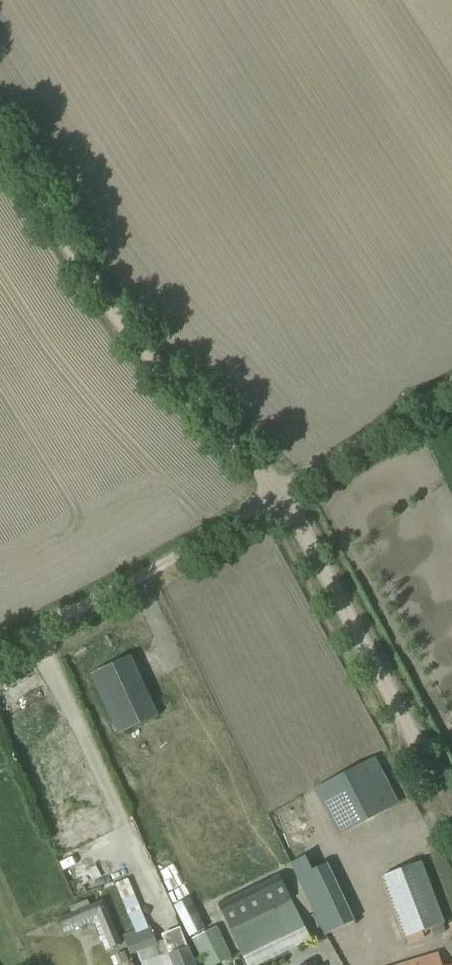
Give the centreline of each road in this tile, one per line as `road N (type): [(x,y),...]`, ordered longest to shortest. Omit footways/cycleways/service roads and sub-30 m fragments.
road 1 (track): [(0,116),(116,291),(289,488)]
road 2 (track): [(451,815),(289,488)]
road 3 (track): [(289,488),(123,589),(0,645)]
road 4 (track): [(289,488),(451,372)]

